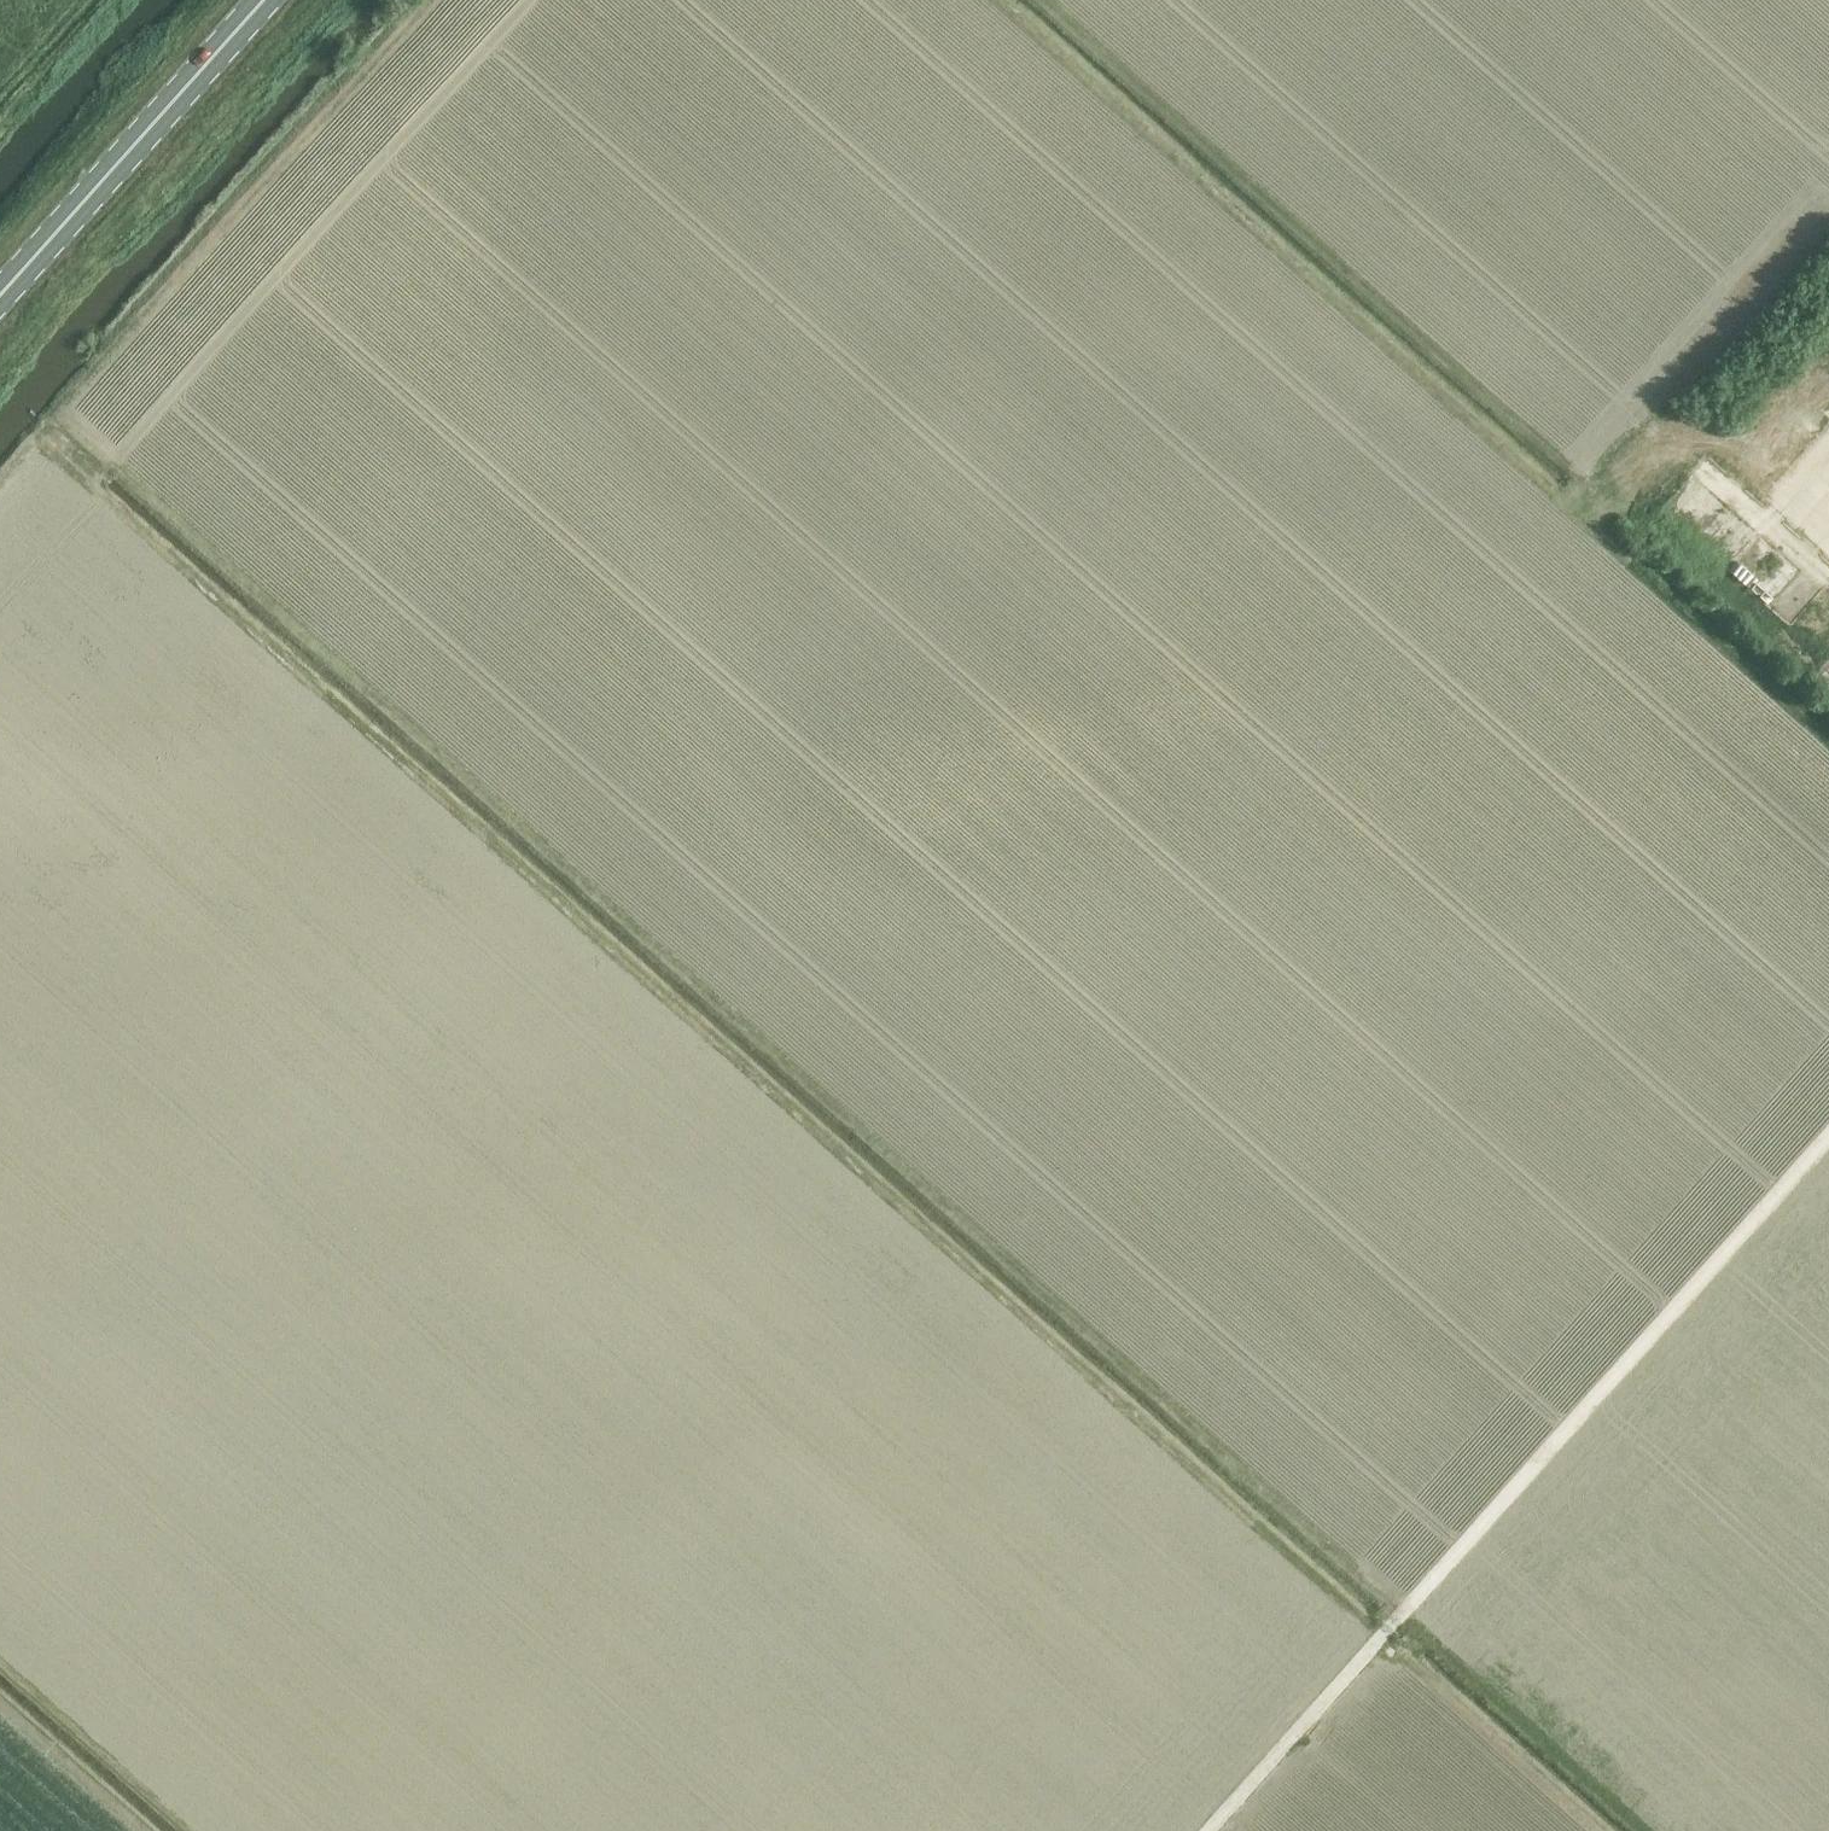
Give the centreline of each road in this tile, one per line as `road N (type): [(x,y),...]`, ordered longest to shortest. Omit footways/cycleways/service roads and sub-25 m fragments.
road 1 (track): [(1205,1830),(1828,1133)]
road 2 (primary): [(0,295),(263,0)]

